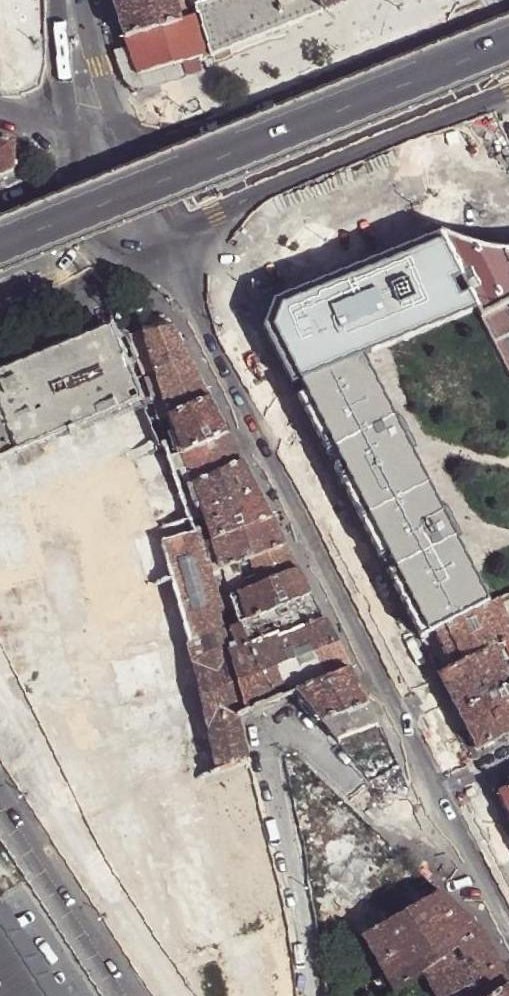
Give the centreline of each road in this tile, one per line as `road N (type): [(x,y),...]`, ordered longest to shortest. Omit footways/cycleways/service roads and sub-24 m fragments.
road 1 (tertiary): [(465,784),(177,231)]
road 2 (motorway): [(508,44),(0,246)]
road 3 (residential): [(465,784),(402,808),(376,807),(302,736),(276,736),(271,761),(310,995)]
road 4 (tertiary): [(497,2),(109,163)]
road 5 (tertiary): [(177,231),(508,100)]
road 6 (tertiary): [(0,803),(123,995)]
road 7 (tertiary): [(12,0),(64,128),(109,163)]
road 8 (tertiary): [(0,301),(177,231)]
road 9 (tertiary): [(109,163),(109,128),(68,0)]

